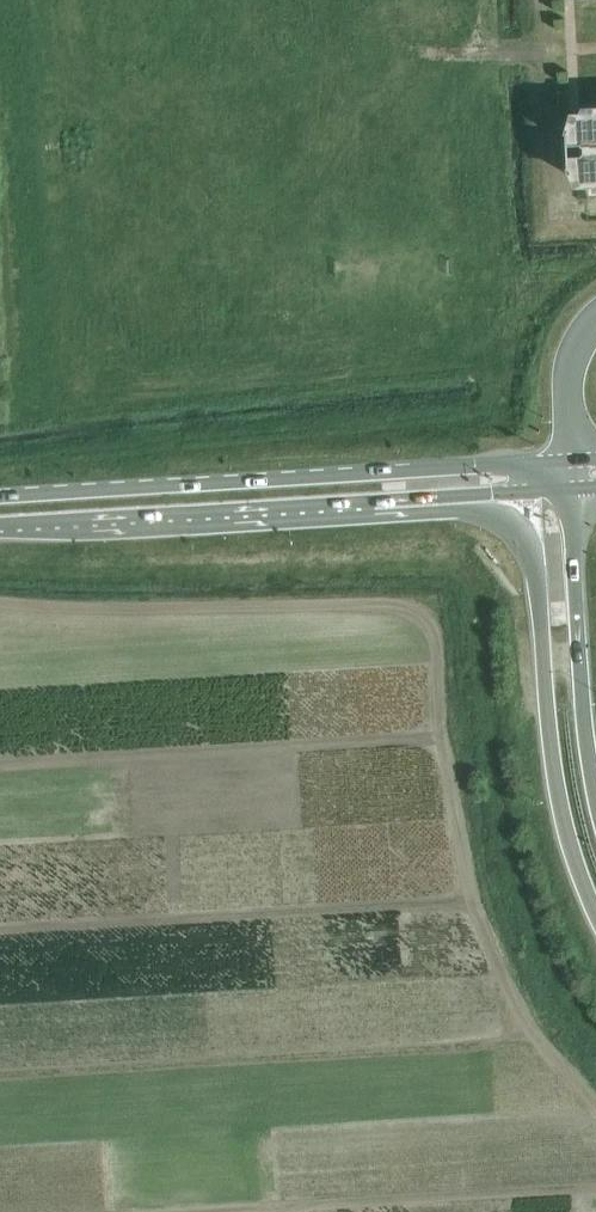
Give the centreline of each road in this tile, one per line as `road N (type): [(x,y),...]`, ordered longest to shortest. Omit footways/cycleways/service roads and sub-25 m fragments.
road 1 (secondary): [(595,458),(0,496)]
road 2 (secondary): [(0,523),(465,494)]
road 3 (trunk): [(465,494),(517,525),(535,563),(556,788),(595,919)]
road 4 (trunk): [(595,800),(576,648),(573,489)]

